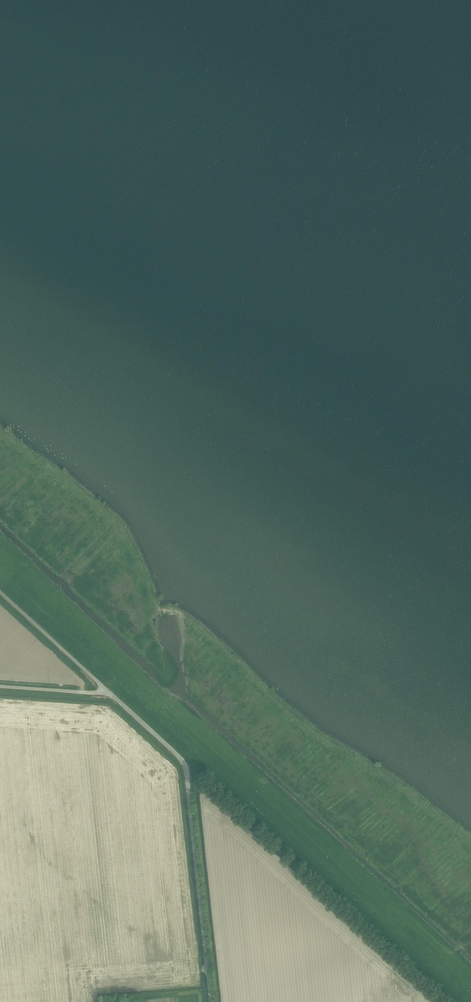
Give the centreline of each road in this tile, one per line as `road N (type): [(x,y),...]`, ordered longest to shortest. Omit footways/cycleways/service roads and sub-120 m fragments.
road 1 (track): [(470,1001),(199,755)]
road 2 (unclassified): [(210,1001),(186,772),(108,691)]
road 3 (track): [(0,569),(199,755)]
road 4 (unclassified): [(108,691),(0,592)]

